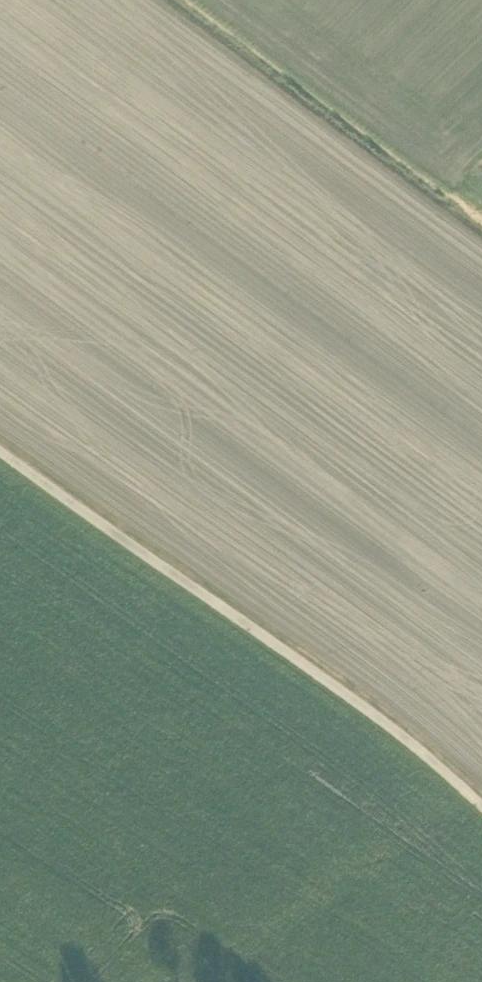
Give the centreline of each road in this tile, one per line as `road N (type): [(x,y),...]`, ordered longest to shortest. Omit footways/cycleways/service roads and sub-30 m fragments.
road 1 (track): [(481,807),(400,733),(0,452)]

